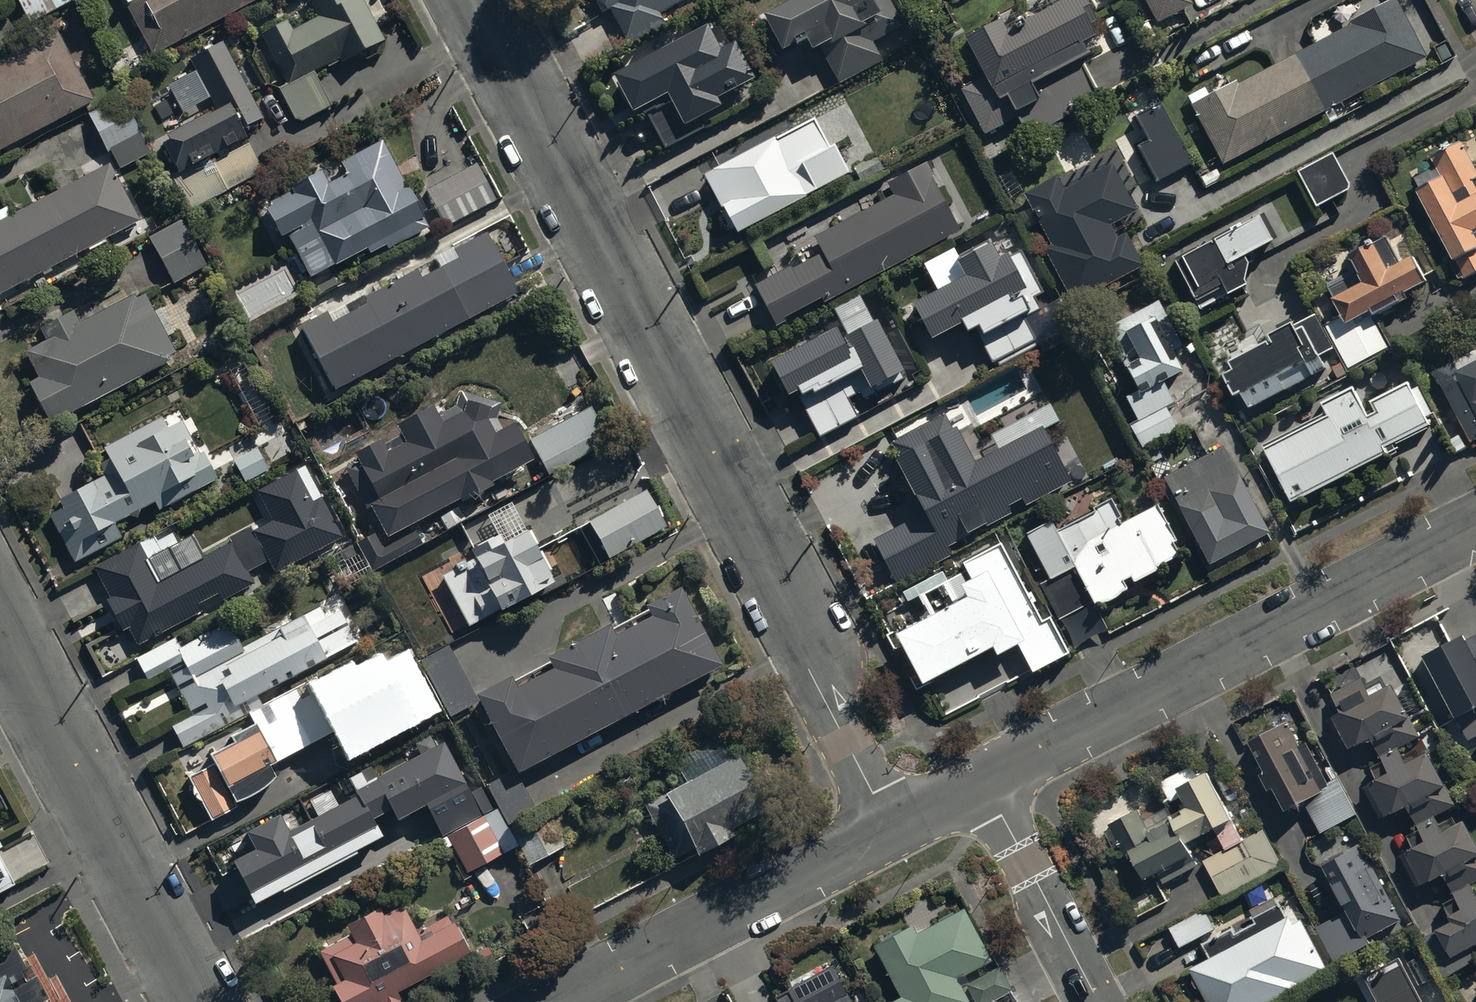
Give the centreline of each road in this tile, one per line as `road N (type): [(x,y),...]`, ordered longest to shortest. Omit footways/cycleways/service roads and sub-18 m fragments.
road 1 (residential): [(469,0),(820,665),(845,740),(891,829)]
road 2 (tertiary): [(982,783),(1475,525)]
road 3 (residential): [(0,623),(203,1001)]
road 4 (tertiary): [(563,1001),(891,829)]
road 5 (residential): [(982,783),(1097,1001)]

